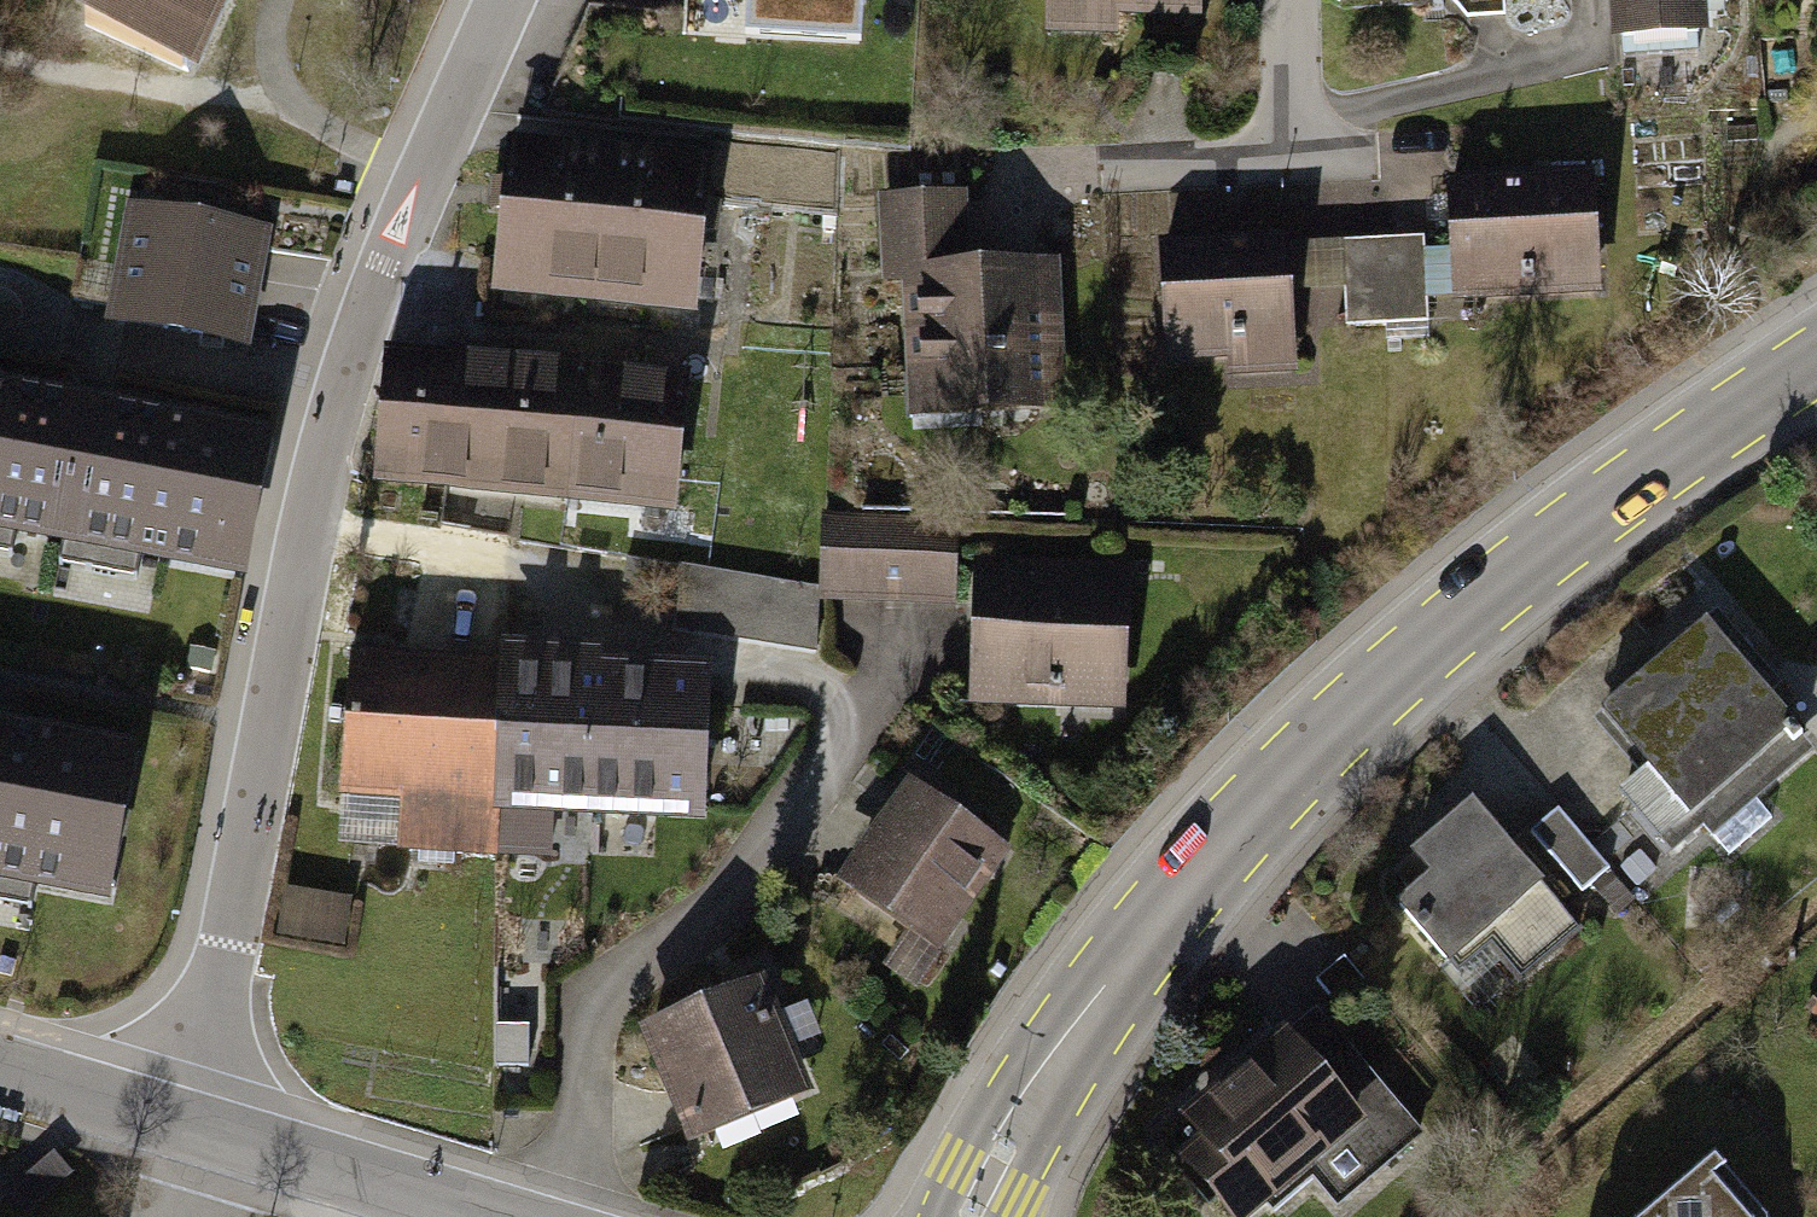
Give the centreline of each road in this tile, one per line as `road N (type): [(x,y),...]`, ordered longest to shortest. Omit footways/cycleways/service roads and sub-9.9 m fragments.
road 1 (secondary): [(1816,362),(1509,579),(1309,756),(1212,857),(1127,964),(1046,1081),(973,1216)]
road 2 (residential): [(191,1123),(323,475),(402,230),(504,0)]
road 3 (residential): [(494,1216),(191,1123)]
road 4 (residential): [(191,1123),(0,1066)]

